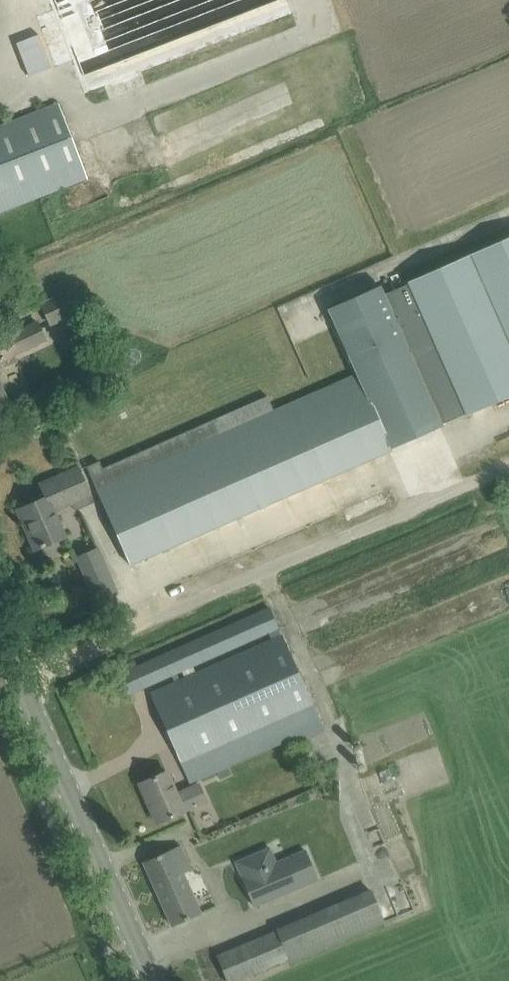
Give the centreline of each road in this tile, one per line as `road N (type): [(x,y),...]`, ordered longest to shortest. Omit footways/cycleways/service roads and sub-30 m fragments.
road 1 (unclassified): [(18,677),(493,476)]
road 2 (tertiary): [(149,980),(18,677)]

